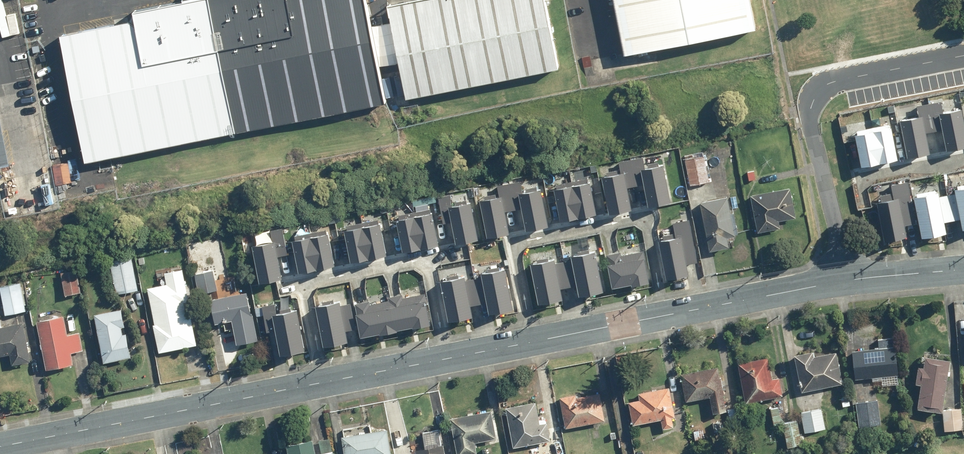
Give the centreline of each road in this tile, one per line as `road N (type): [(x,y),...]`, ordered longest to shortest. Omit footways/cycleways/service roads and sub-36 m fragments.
road 1 (residential): [(535,339),(515,241),(646,215),(665,313)]
road 2 (residential): [(326,381),(0,444)]
road 3 (residential): [(963,269),(665,313)]
road 4 (residential): [(665,313),(535,339)]
road 5 (residential): [(864,200),(860,176),(963,157)]
road 6 (residential): [(304,281),(428,257)]
road 7 (residential): [(449,356),(326,381)]

